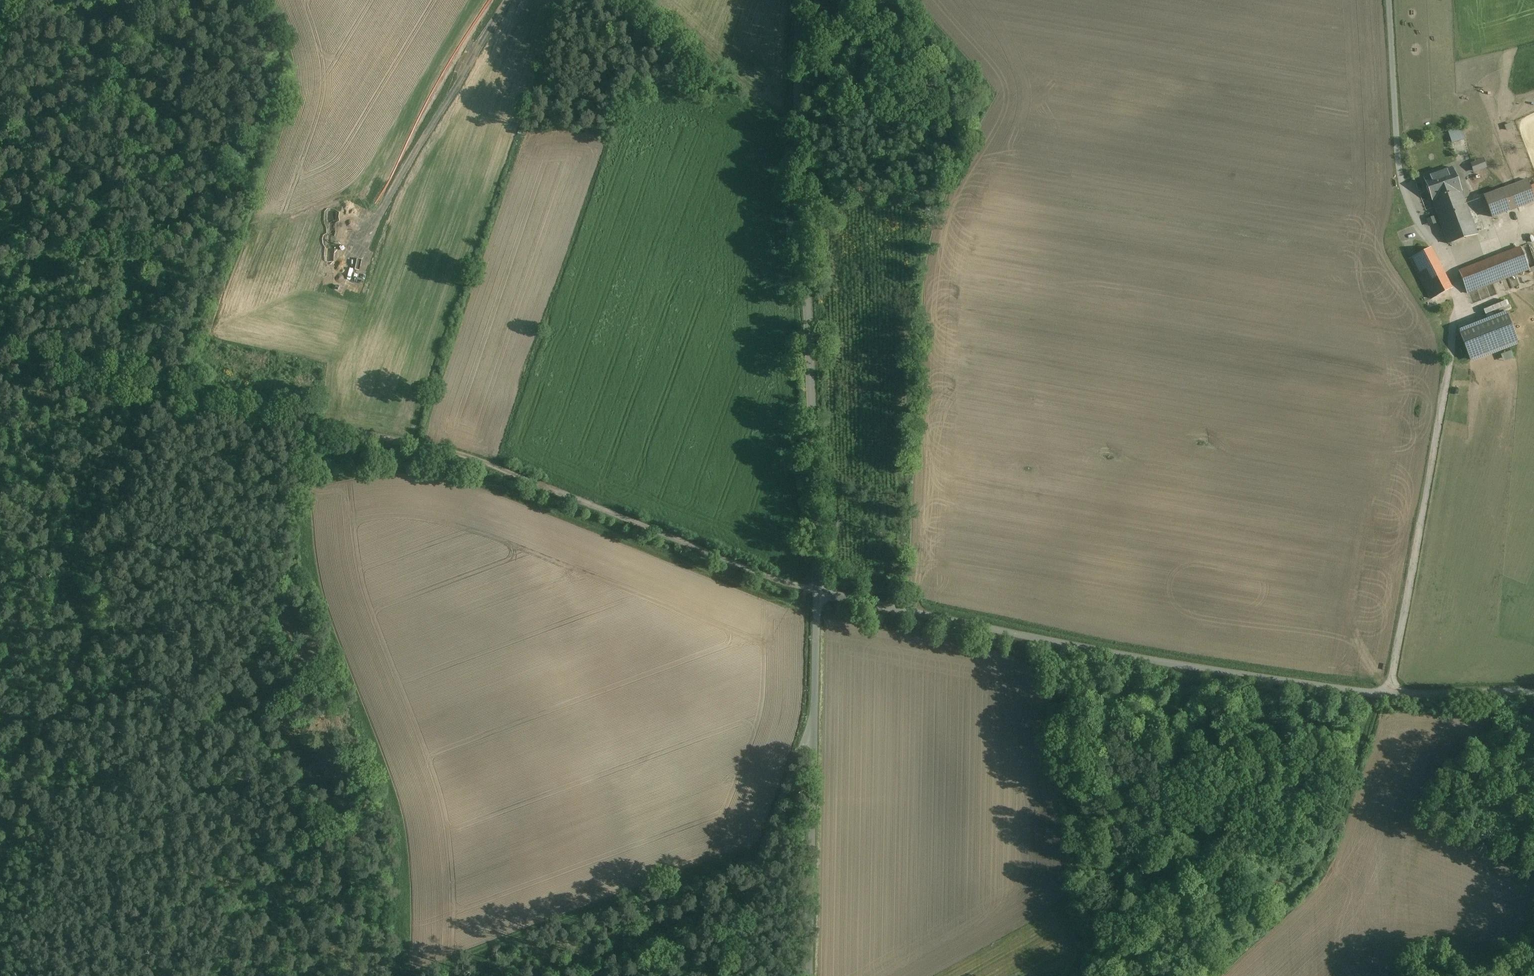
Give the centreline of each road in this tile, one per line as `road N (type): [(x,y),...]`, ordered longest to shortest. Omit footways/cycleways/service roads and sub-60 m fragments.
road 1 (track): [(0,351),(464,449),(819,593)]
road 2 (unclassified): [(819,593),(1171,670),(1389,693),(1533,691)]
road 3 (unclassified): [(819,593),(811,342),(788,87),(803,0)]
road 4 (unclassified): [(723,975),(814,733)]
road 5 (unclassified): [(810,975),(814,733)]
road 6 (unclassified): [(814,733),(819,593)]

